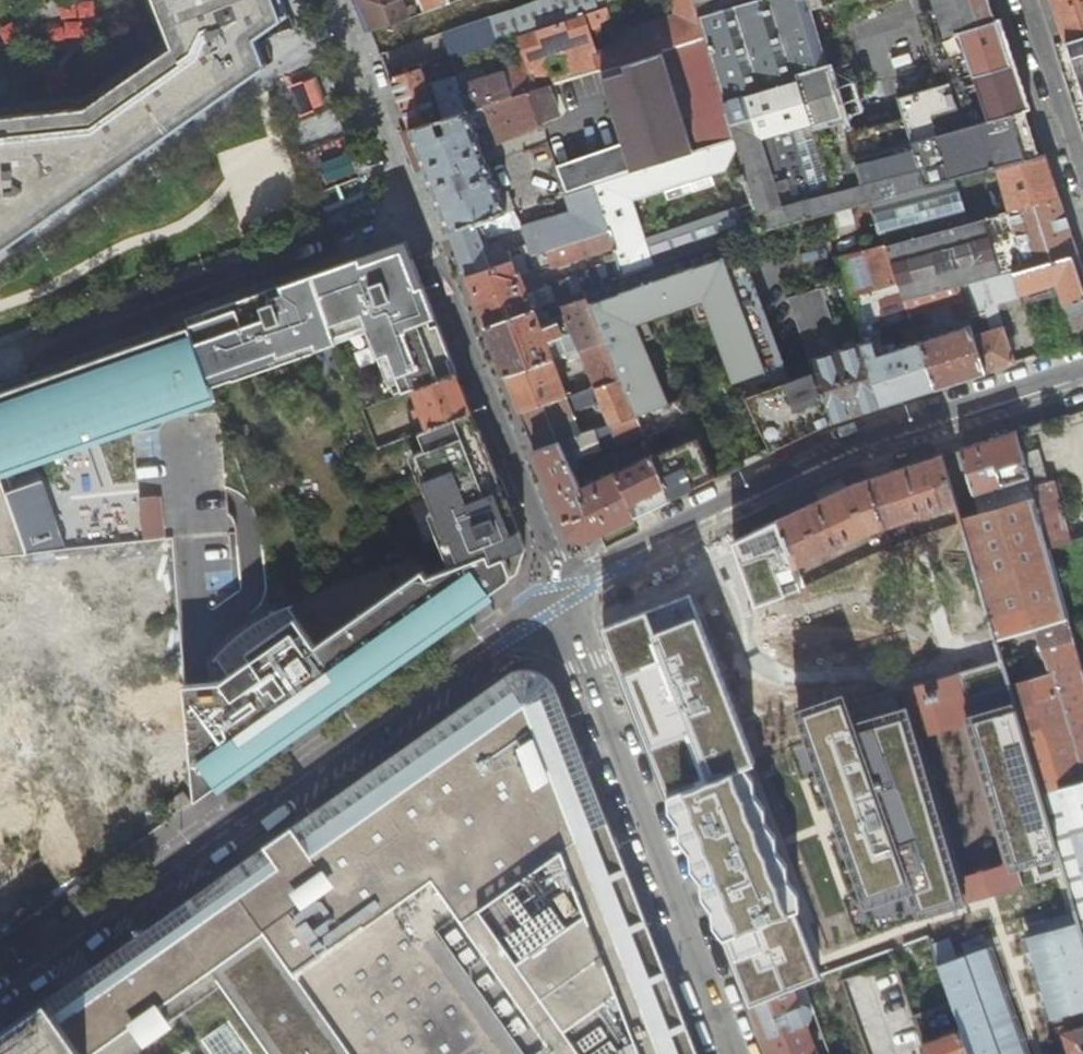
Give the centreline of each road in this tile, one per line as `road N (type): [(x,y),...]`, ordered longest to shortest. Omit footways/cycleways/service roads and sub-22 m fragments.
road 1 (residential): [(0,984),(564,594)]
road 2 (residential): [(564,594),(336,0)]
road 3 (residential): [(1082,374),(850,445),(704,511),(564,594)]
road 4 (residential): [(564,594),(741,1053)]
road 5 (residential): [(1024,0),(1082,178)]

